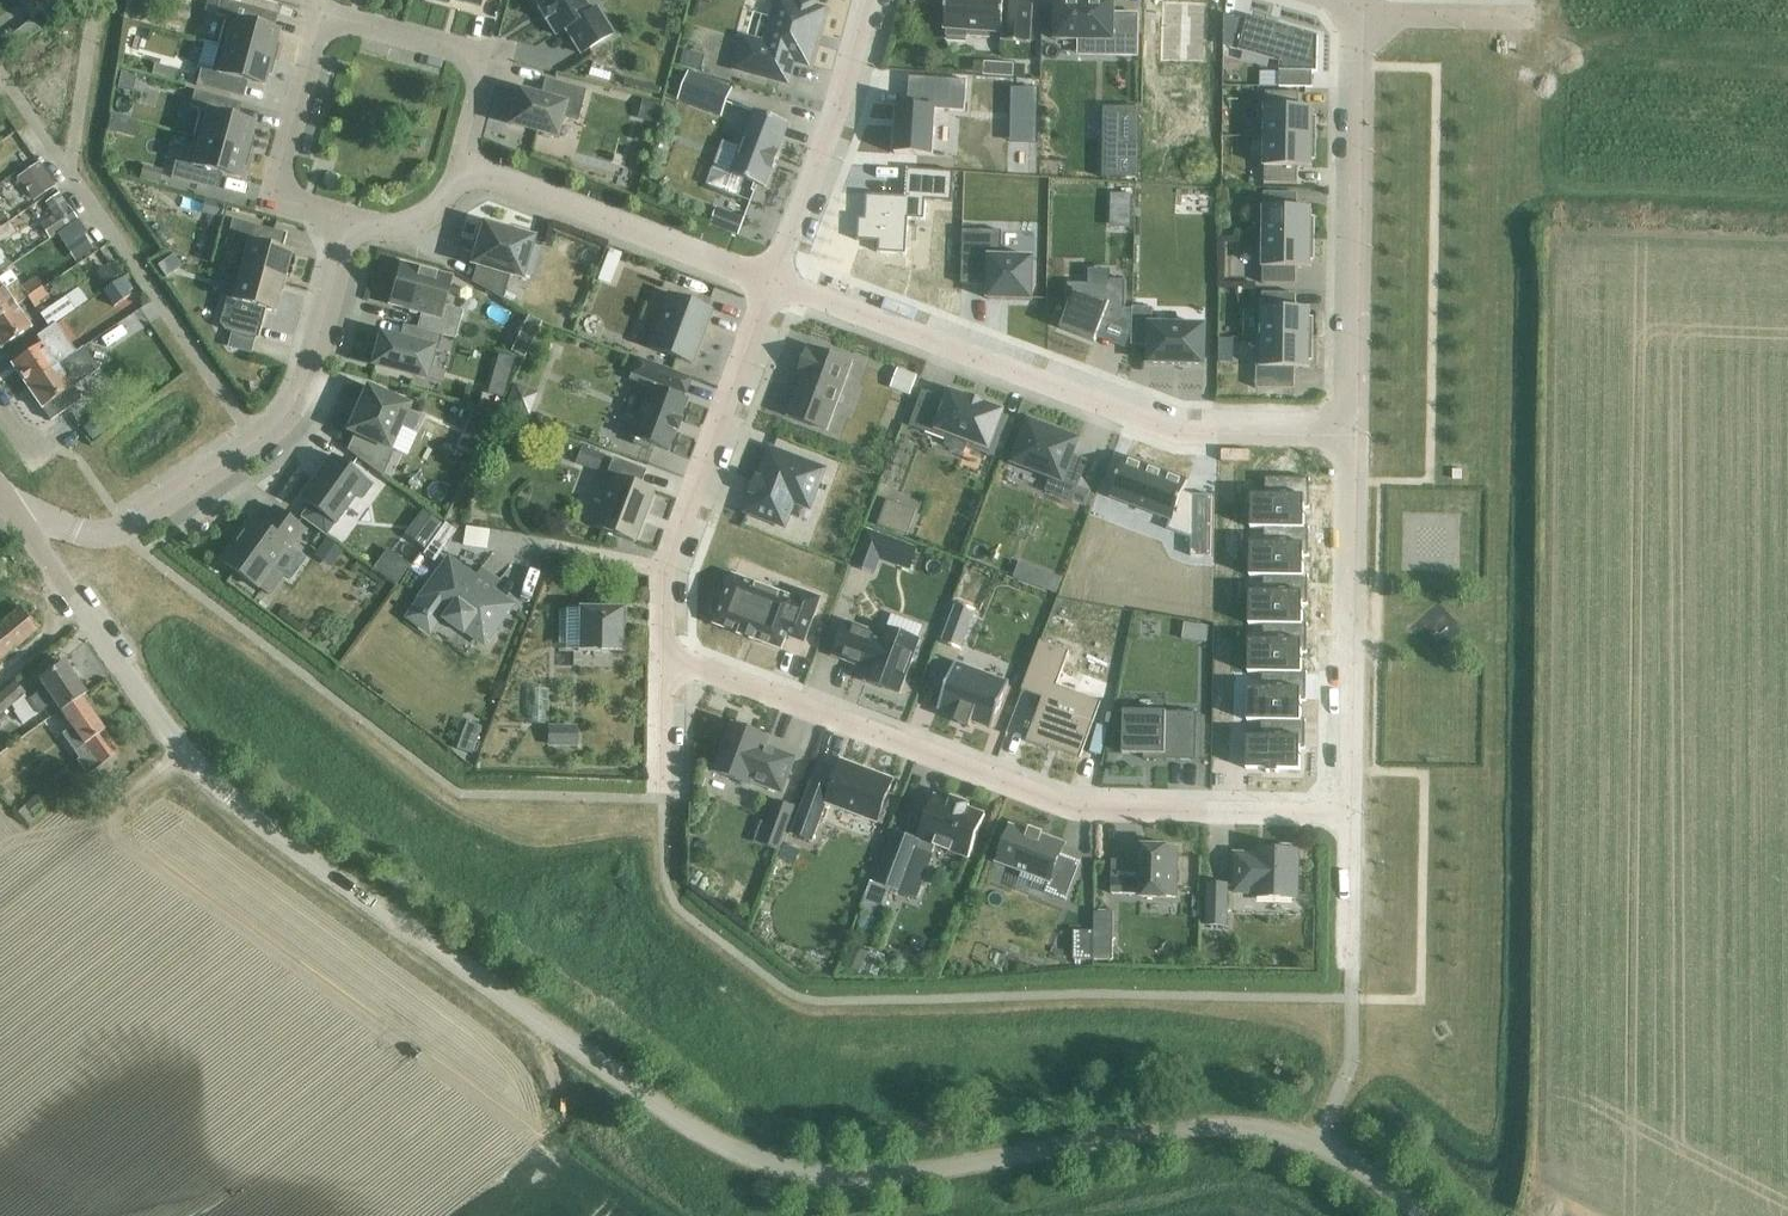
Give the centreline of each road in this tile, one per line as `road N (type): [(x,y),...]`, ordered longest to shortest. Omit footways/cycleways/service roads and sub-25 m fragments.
road 1 (residential): [(1418,1215),(1383,1181),(1315,1140),(1259,1128),(1208,1125),(871,1178),(793,1170),(710,1139),(317,867),(231,799),(181,747),(11,511)]
road 2 (residential): [(1351,813),(1066,806),(662,659)]
road 3 (residential): [(779,283),(1190,426),(1352,433)]
road 4 (residential): [(11,511),(81,537),(122,532),(259,439),(301,401),(350,224)]
road 5 (residential): [(462,166),(485,84),(479,65),(360,24),(336,26),(313,53),(285,180),(299,205),(350,224)]
road 6 (residential): [(1360,16),(1352,433)]
road 7 (residential): [(662,659),(664,568),(779,283)]
road 8 (residential): [(1352,433),(1351,813)]
road 9 (residential): [(462,166),(779,283)]
road 10 (residential): [(779,283),(871,0)]
road 11 (residential): [(1535,15),(1360,16)]
road 12 (residential): [(1351,813),(1351,969)]
road 13 (residential): [(350,224),(392,232),(415,226),(435,213),(462,166)]
road 14 (residential): [(660,794),(662,659)]

